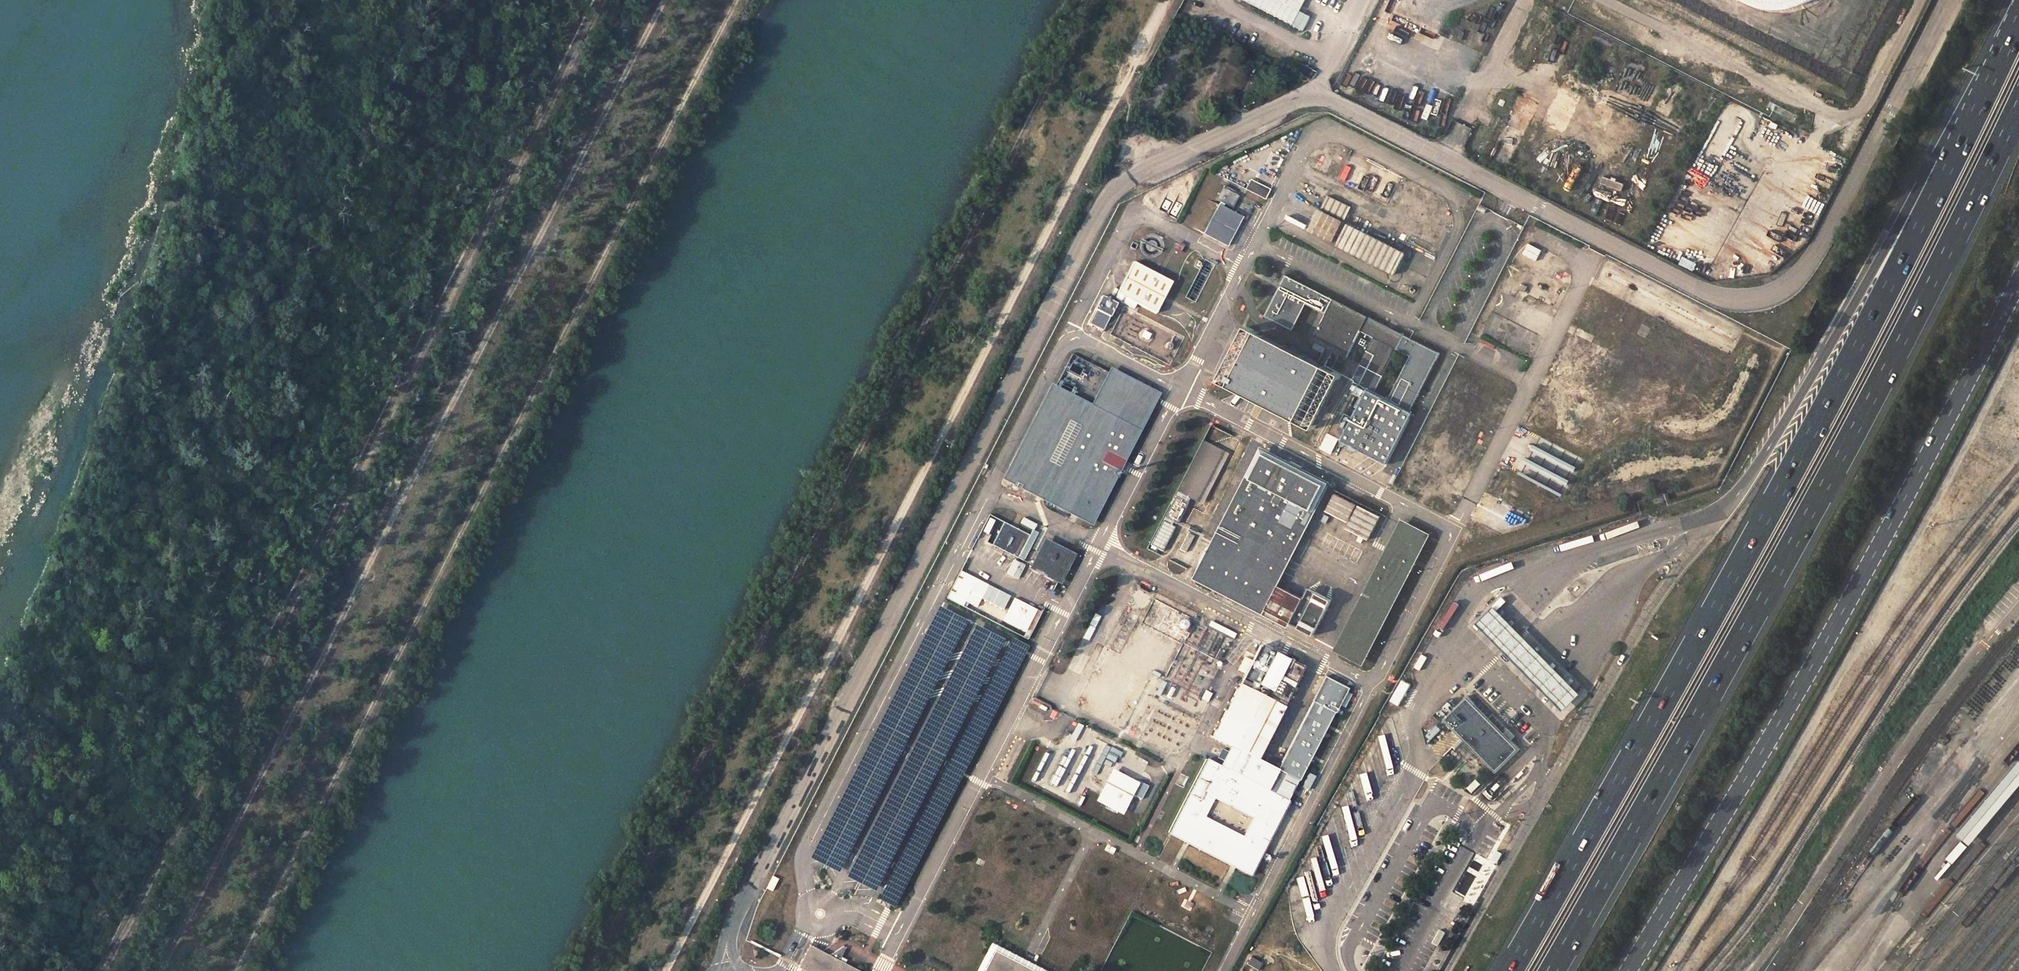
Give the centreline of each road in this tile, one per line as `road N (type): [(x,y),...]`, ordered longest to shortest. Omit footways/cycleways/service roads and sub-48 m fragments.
road 1 (unclassified): [(726,970),(740,909),(1111,193),(1315,92),(1725,301),(1763,301),(1826,247),(1954,0)]
road 2 (track): [(666,970),(1168,0)]
road 3 (track): [(590,970),(1091,0)]
road 4 (track): [(660,0),(160,970)]
road 5 (track): [(105,970),(604,0)]
road 6 (motorway): [(1552,970),(1831,476),(2018,106)]
road 7 (motorway): [(1956,153),(1799,456),(1509,970)]
road 8 (secondary): [(2018,281),(1827,639),(1628,970)]
road 9 (motorway): [(1956,153),(1921,184),(1768,450),(1716,512)]
road 10 (motorway): [(2018,20),(1956,153)]

